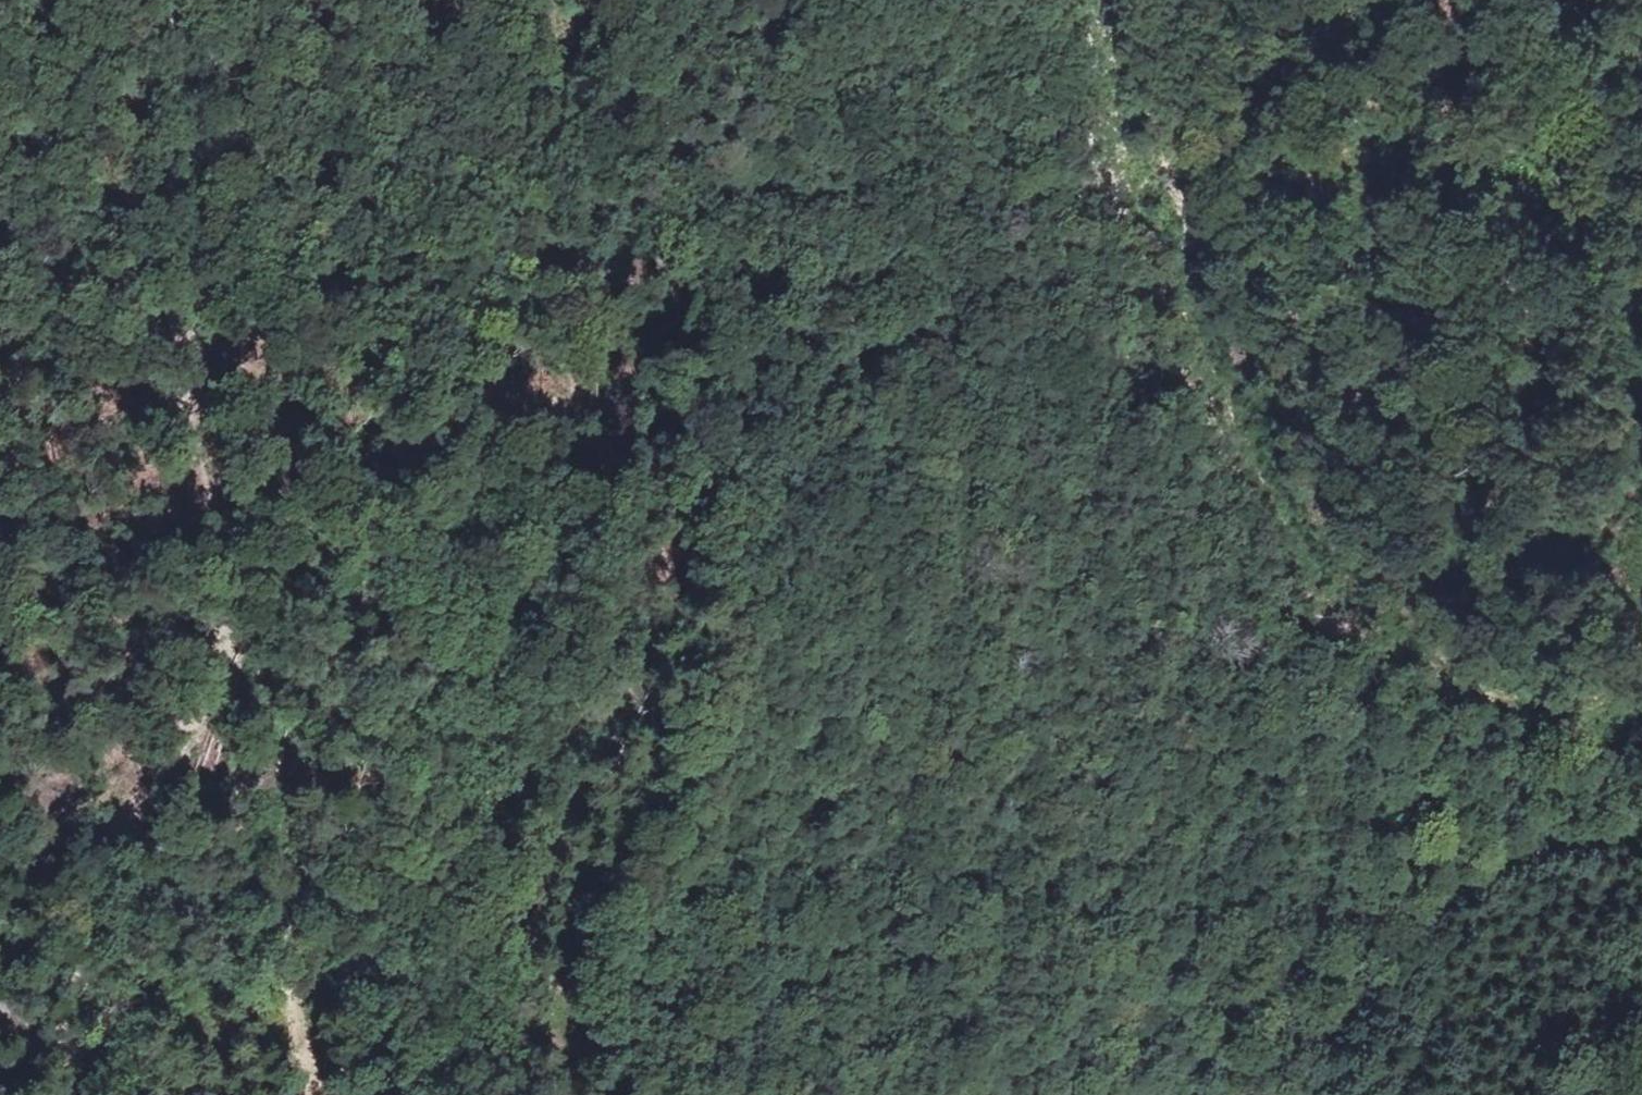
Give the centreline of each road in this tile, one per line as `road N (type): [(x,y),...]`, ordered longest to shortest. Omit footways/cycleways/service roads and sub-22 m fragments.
road 1 (track): [(1641,822),(1527,839),(1407,943),(1363,993),(1314,1071),(1311,1094)]
road 2 (track): [(229,662),(283,743),(306,979),(328,1094)]

